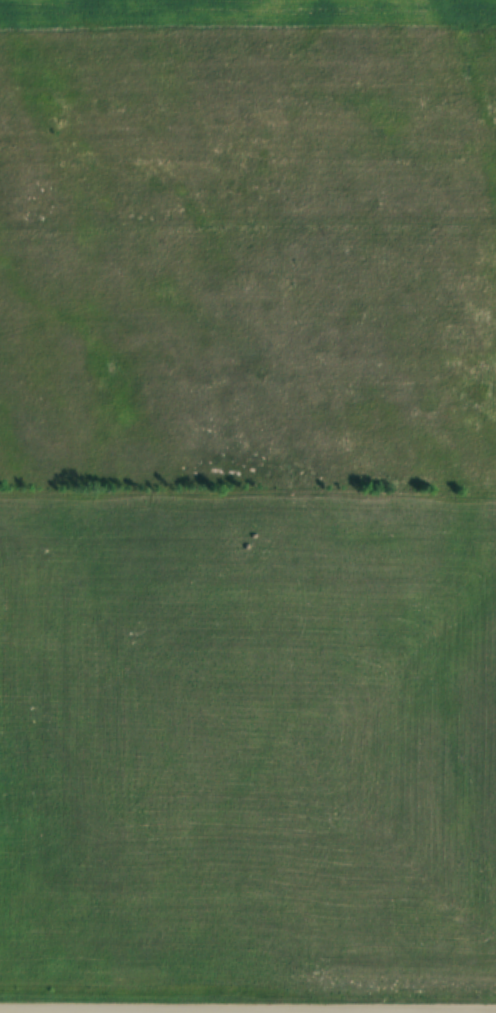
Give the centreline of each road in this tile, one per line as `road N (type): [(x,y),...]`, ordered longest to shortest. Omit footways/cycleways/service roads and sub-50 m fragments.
road 1 (residential): [(100,1012),(312,1012)]

